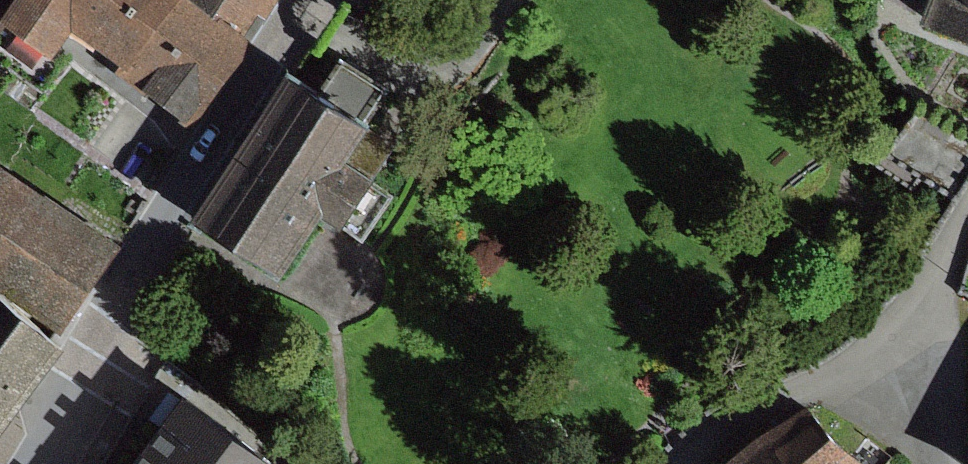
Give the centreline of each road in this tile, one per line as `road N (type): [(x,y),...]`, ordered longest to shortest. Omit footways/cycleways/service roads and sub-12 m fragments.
road 1 (residential): [(37,463),(306,0)]
road 2 (residential): [(697,463),(925,317)]
road 3 (residential): [(956,463),(925,317)]

